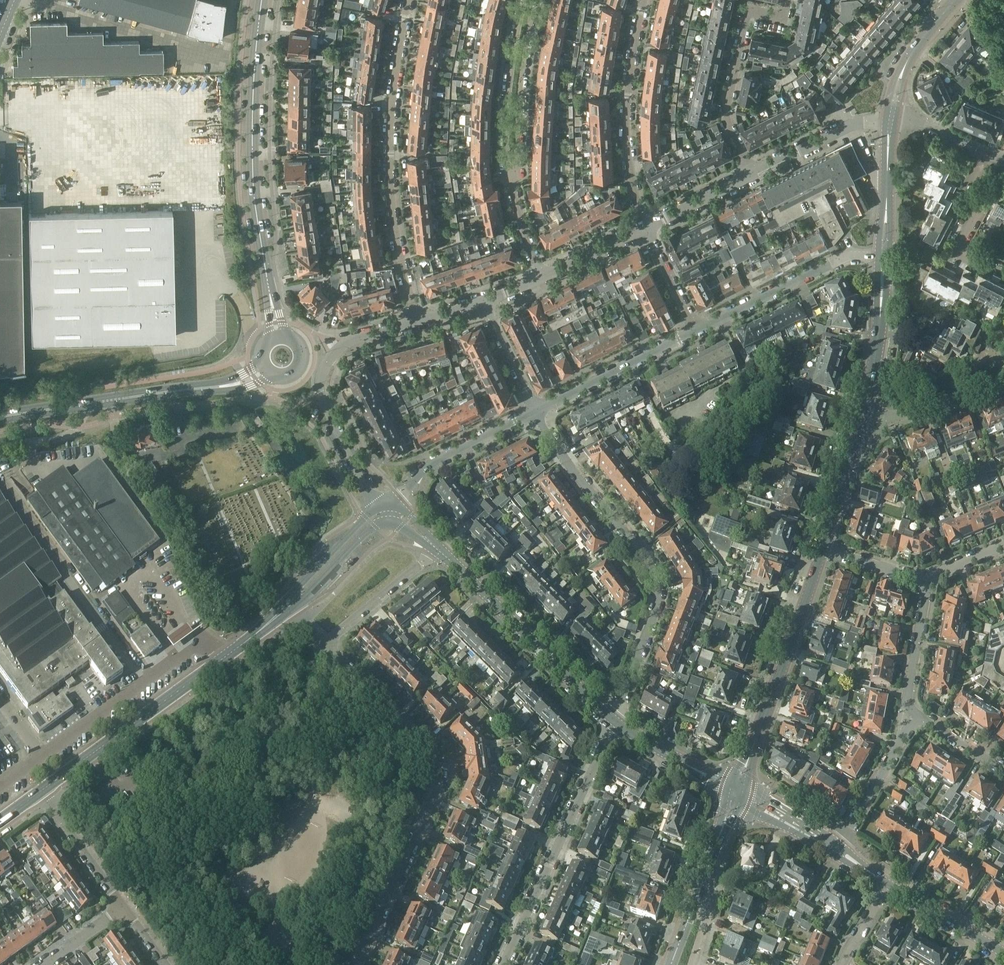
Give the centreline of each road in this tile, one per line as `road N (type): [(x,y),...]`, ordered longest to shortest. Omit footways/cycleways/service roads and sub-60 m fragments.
road 1 (residential): [(358,964),(439,787),(440,765),(323,645)]
road 2 (residential): [(536,411),(657,579),(657,606),(614,721)]
road 3 (residential): [(418,321),(391,184),(394,85),(409,0)]
road 4 (primary): [(270,295),(252,165),(262,0)]
road 5 (residential): [(225,657),(211,646),(188,650),(0,787)]
road 6 (residential): [(503,964),(614,721)]
road 7 (tertiary): [(823,549),(737,790)]
road 8 (tertiary): [(614,721),(436,548)]
road 9 (residential): [(646,227),(626,115),(644,0)]
road 10 (tertiary): [(41,791),(225,657)]
road 11 (residential): [(788,0),(779,16),(747,16),(727,108),(752,174)]
road 12 (residential): [(697,330),(842,258),(879,258)]
road 13 (residential): [(388,510),(435,460),(536,411)]
road 14 (residential): [(536,411),(697,330)]
road 15 (residential): [(523,0),(505,112),(512,175)]
road 16 (residential): [(512,175),(537,0)]
road 17 (unclassified): [(331,356),(321,379),(327,411),(363,482),(388,510)]
road 18 (residential): [(838,848),(907,730),(923,719)]
road 19 (residential): [(987,154),(971,185),(978,210),(958,250),(1003,271)]
road 20 (residential): [(323,645),(436,548)]
road 21 (residential): [(1003,380),(893,417),(861,415)]
road 22 (residential): [(926,578),(908,700),(923,719)]
road 23 (tertiary): [(282,610),(388,510)]
road 24 (residential): [(886,120),(849,126),(752,174)]
road 25 (residential): [(123,906),(41,791)]
road 26 (tertiary): [(737,790),(614,721)]
road 27 (tertiary): [(861,415),(823,549)]
road 28 (tertiary): [(1003,952),(888,884)]
road 29 (primary): [(93,403),(218,387)]
road 30 (residential): [(482,301),(536,411)]

